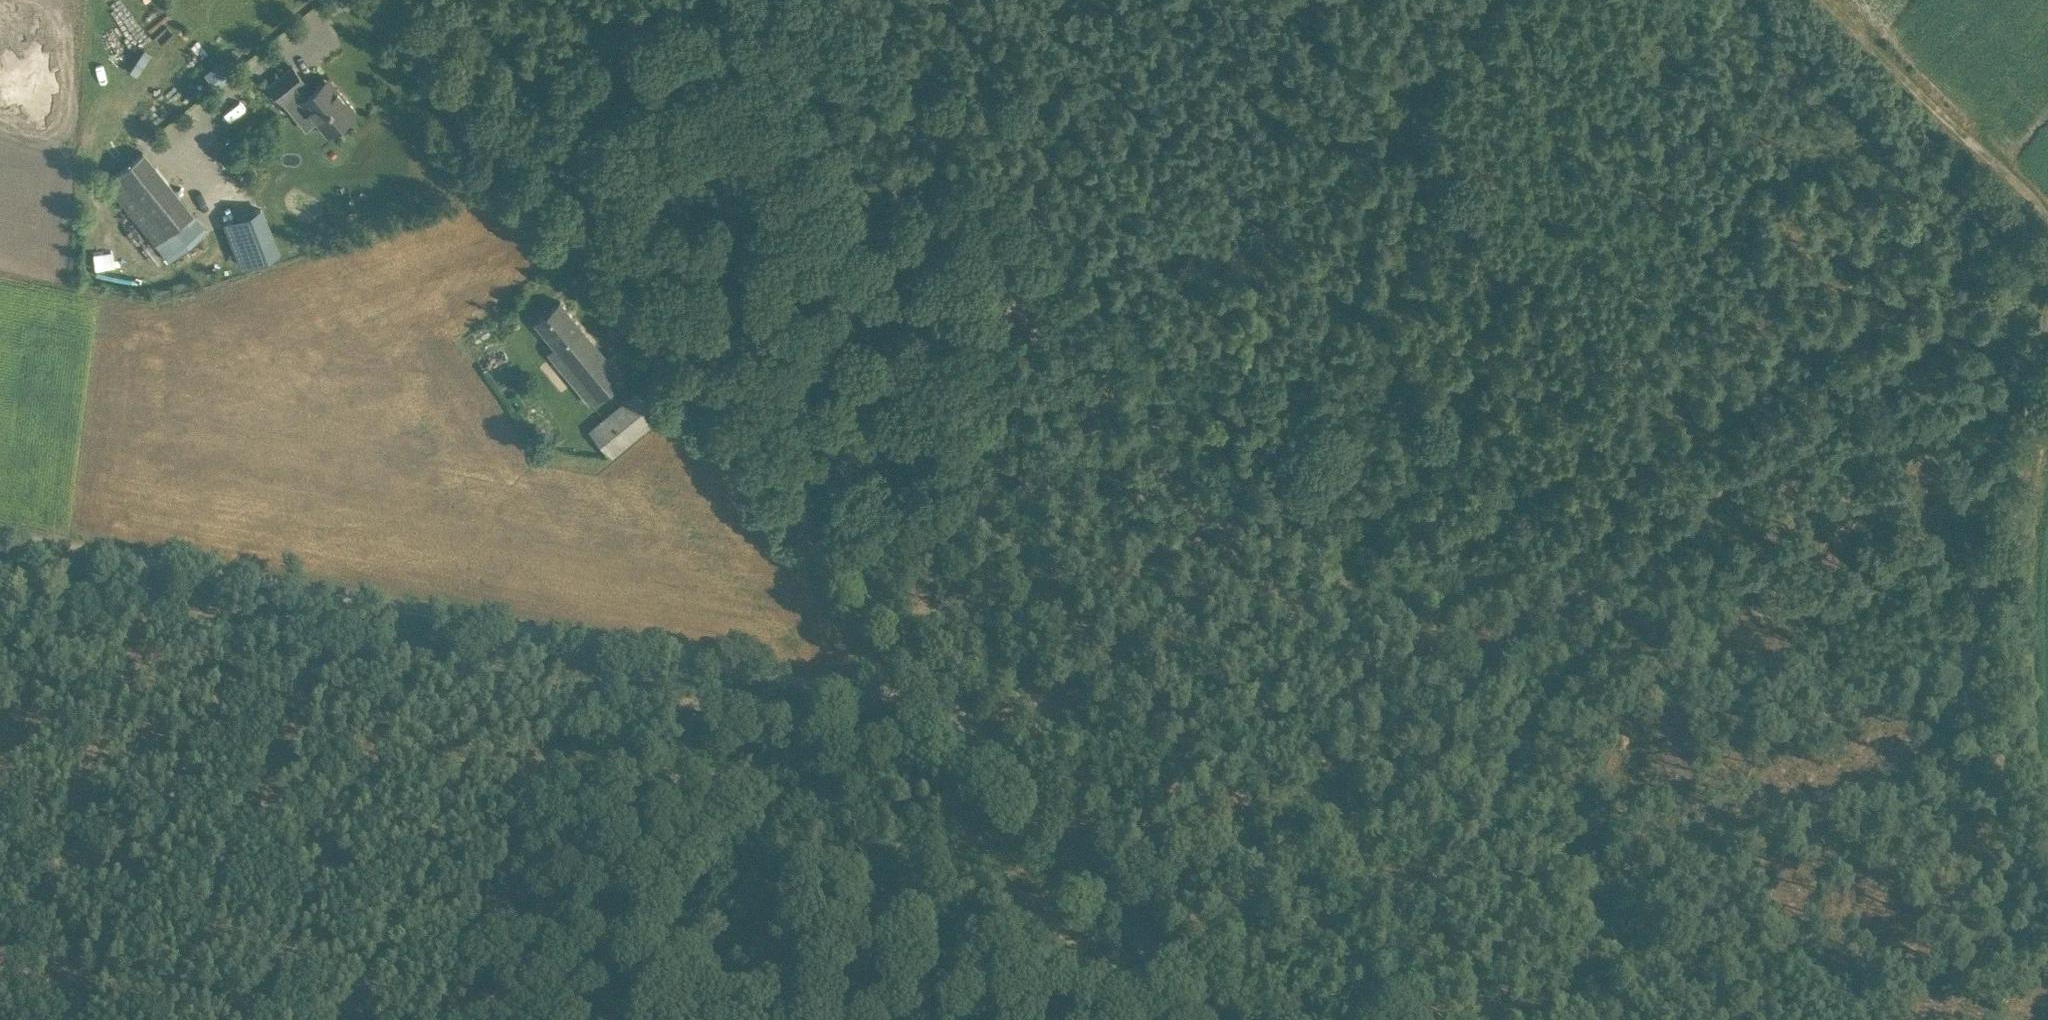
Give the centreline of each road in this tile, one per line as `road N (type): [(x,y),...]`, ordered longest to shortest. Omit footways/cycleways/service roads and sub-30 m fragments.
road 1 (unclassified): [(1191,1019),(348,0)]
road 2 (track): [(923,697),(0,522)]
road 3 (track): [(2047,804),(1956,714),(1949,692),(2015,498),(2047,305)]
road 4 (track): [(2047,235),(2026,202),(1819,0)]
road 5 (track): [(258,1019),(0,958)]
road 6 (track): [(669,0),(456,131)]

